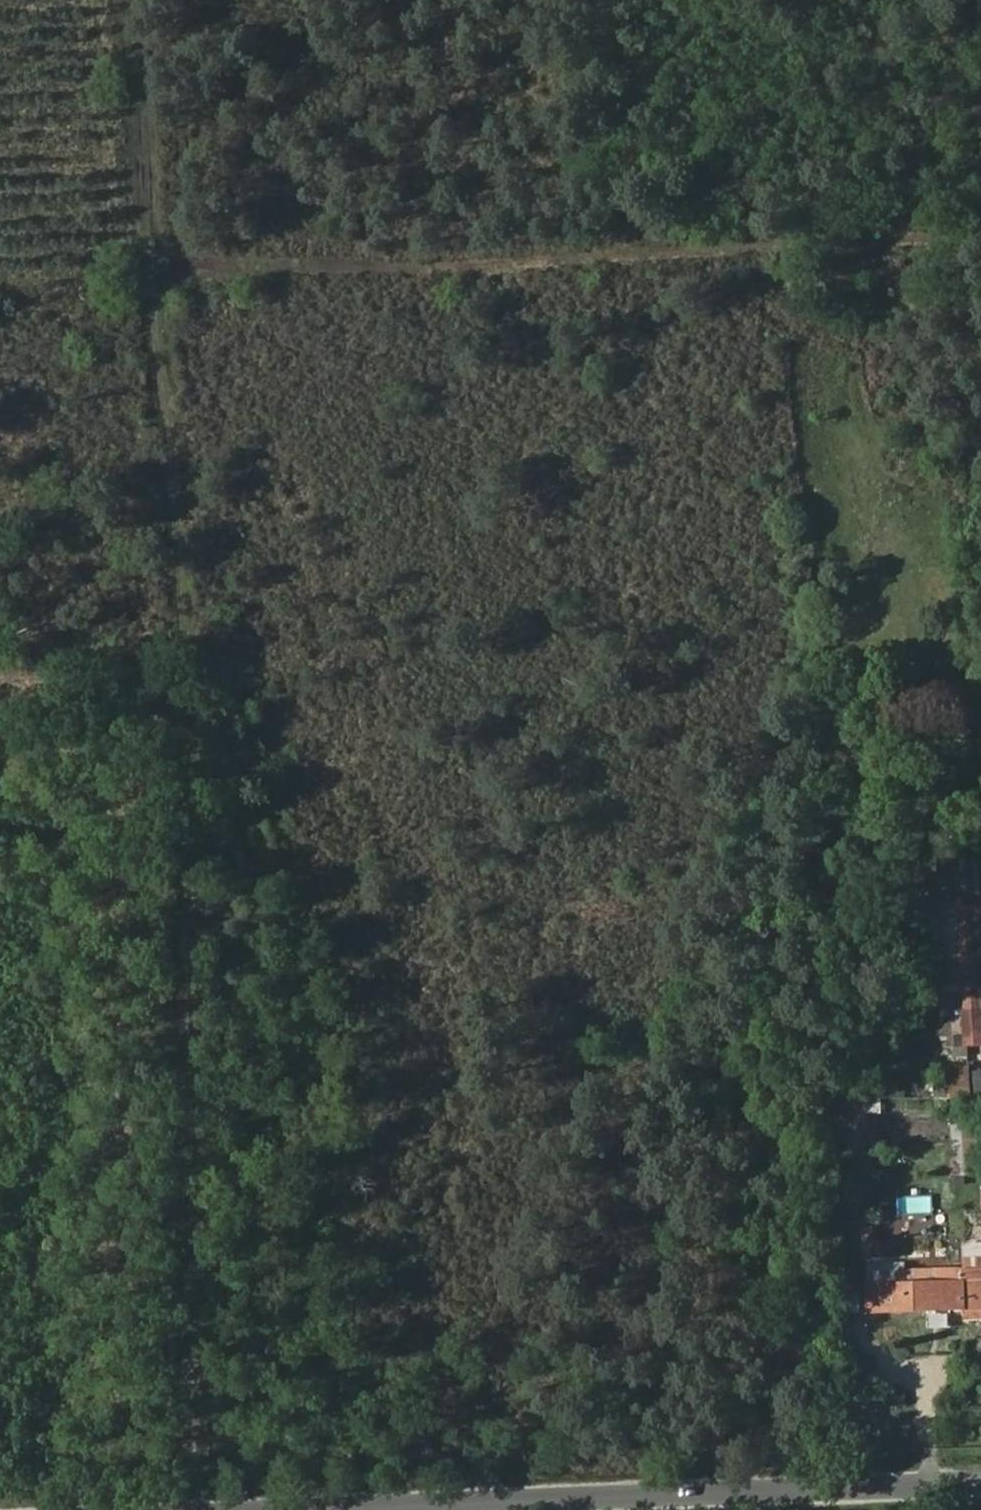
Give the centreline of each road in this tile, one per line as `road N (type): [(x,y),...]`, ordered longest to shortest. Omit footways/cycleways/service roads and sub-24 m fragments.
road 1 (tertiary): [(268,1509),(980,1479)]

